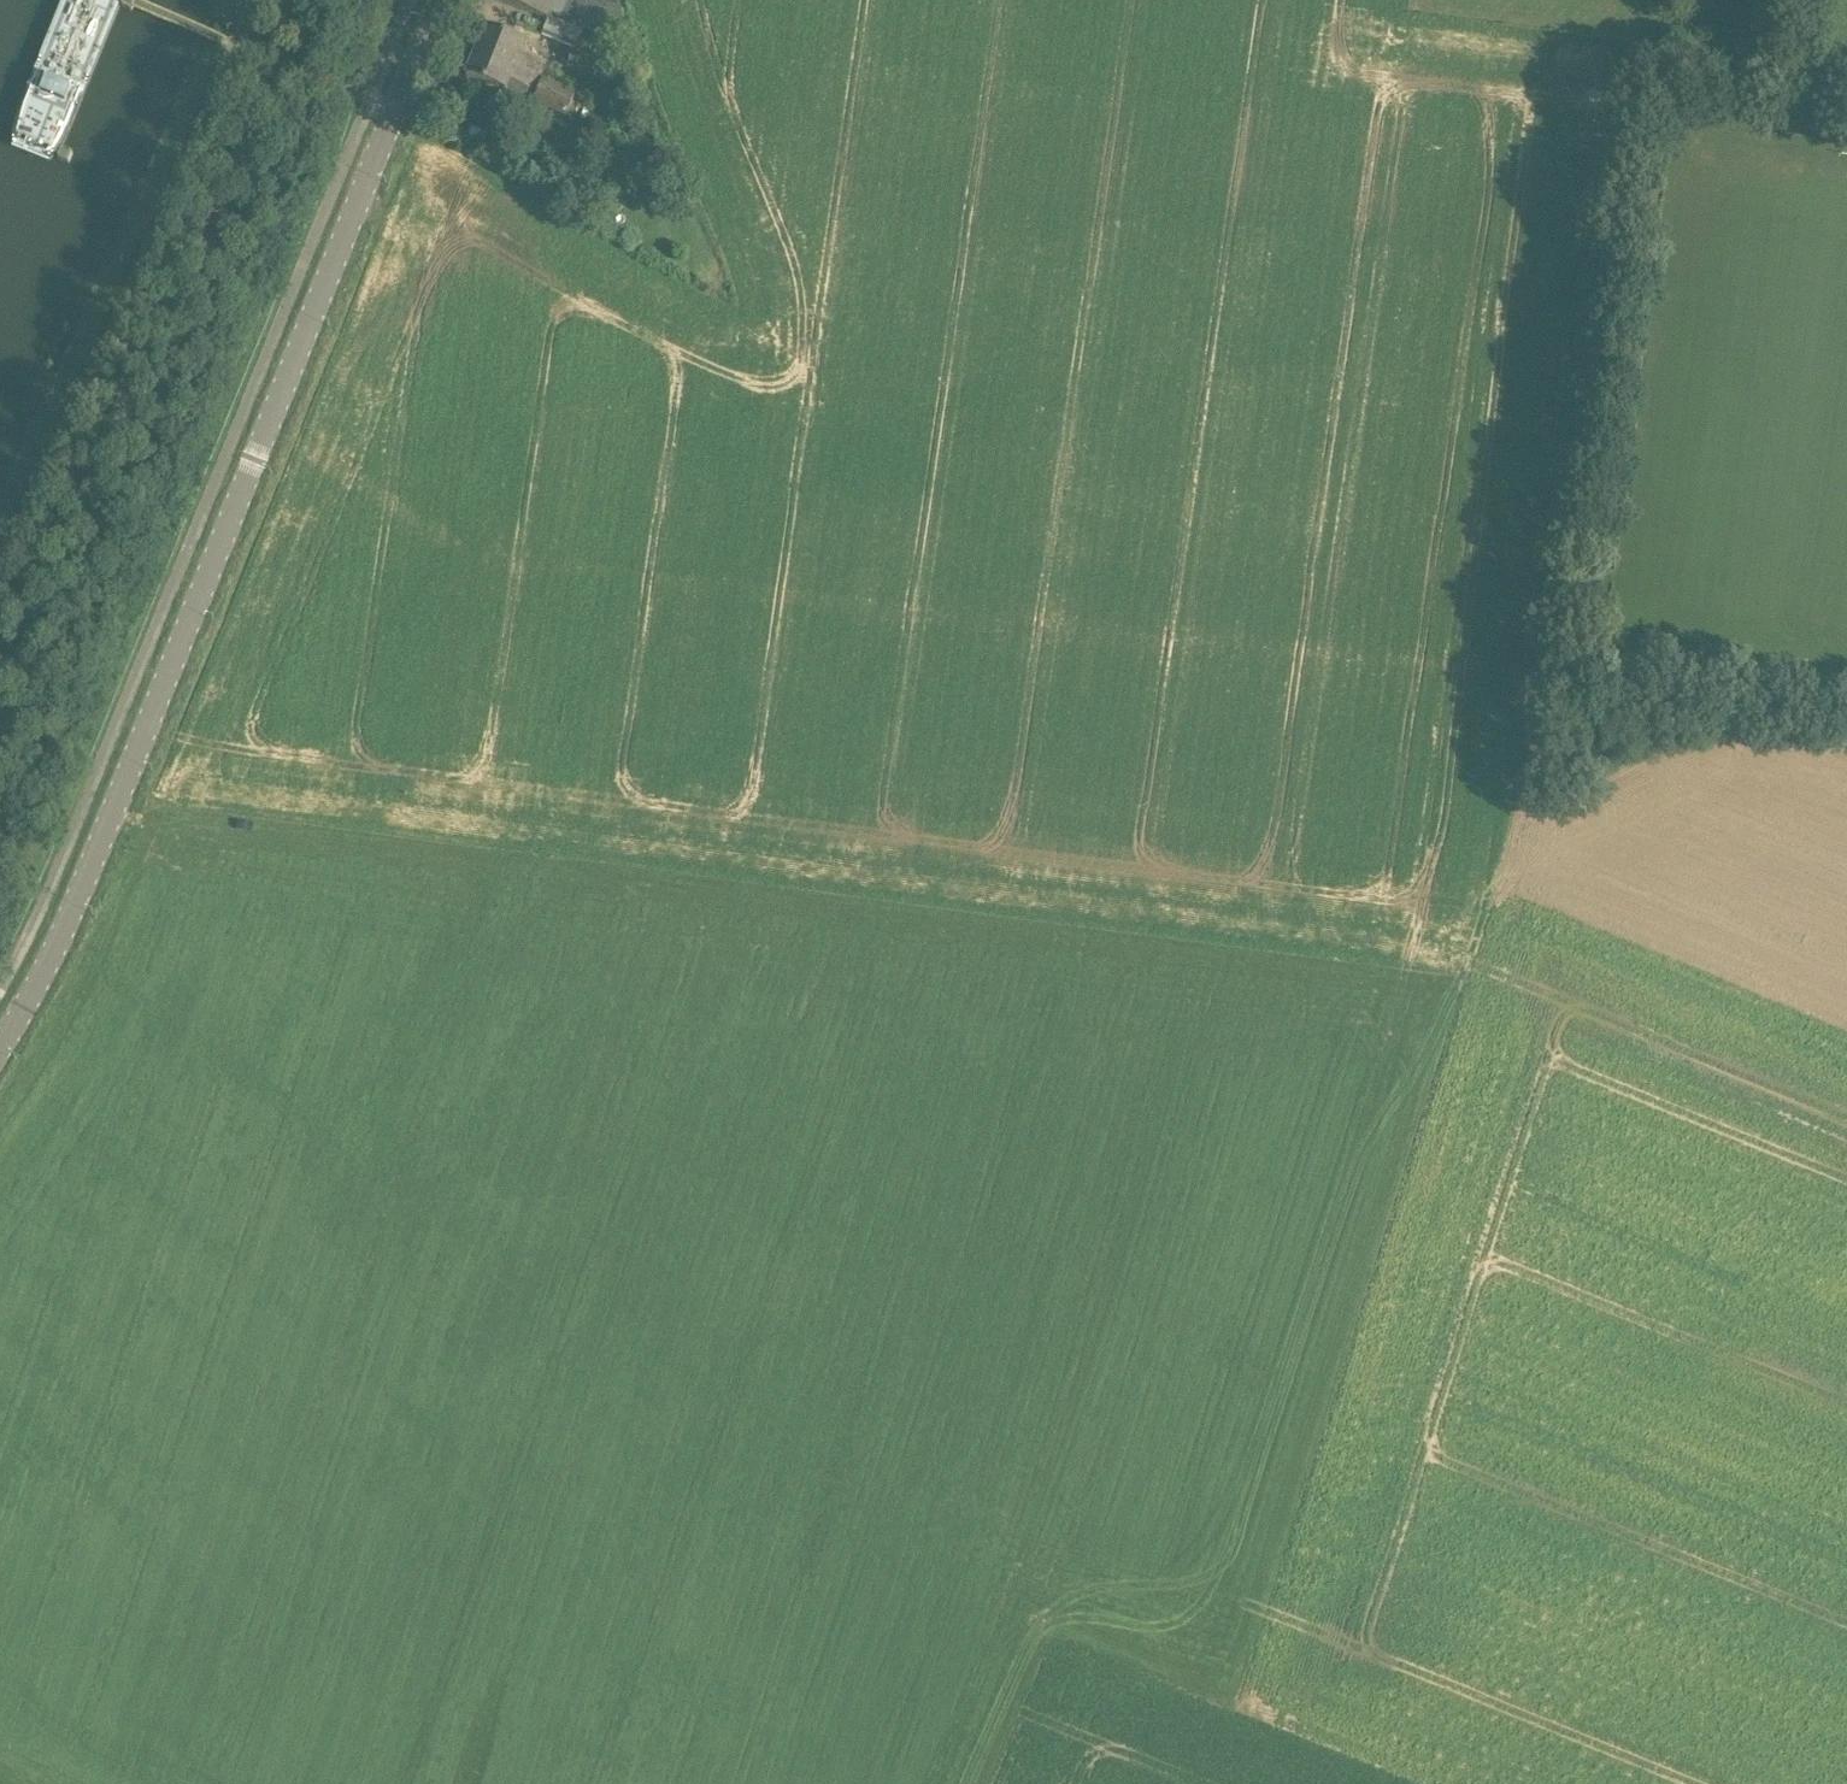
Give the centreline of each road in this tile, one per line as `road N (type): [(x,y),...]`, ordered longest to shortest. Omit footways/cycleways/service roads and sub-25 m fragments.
road 1 (tertiary): [(0,1042),(47,969),(439,0)]

